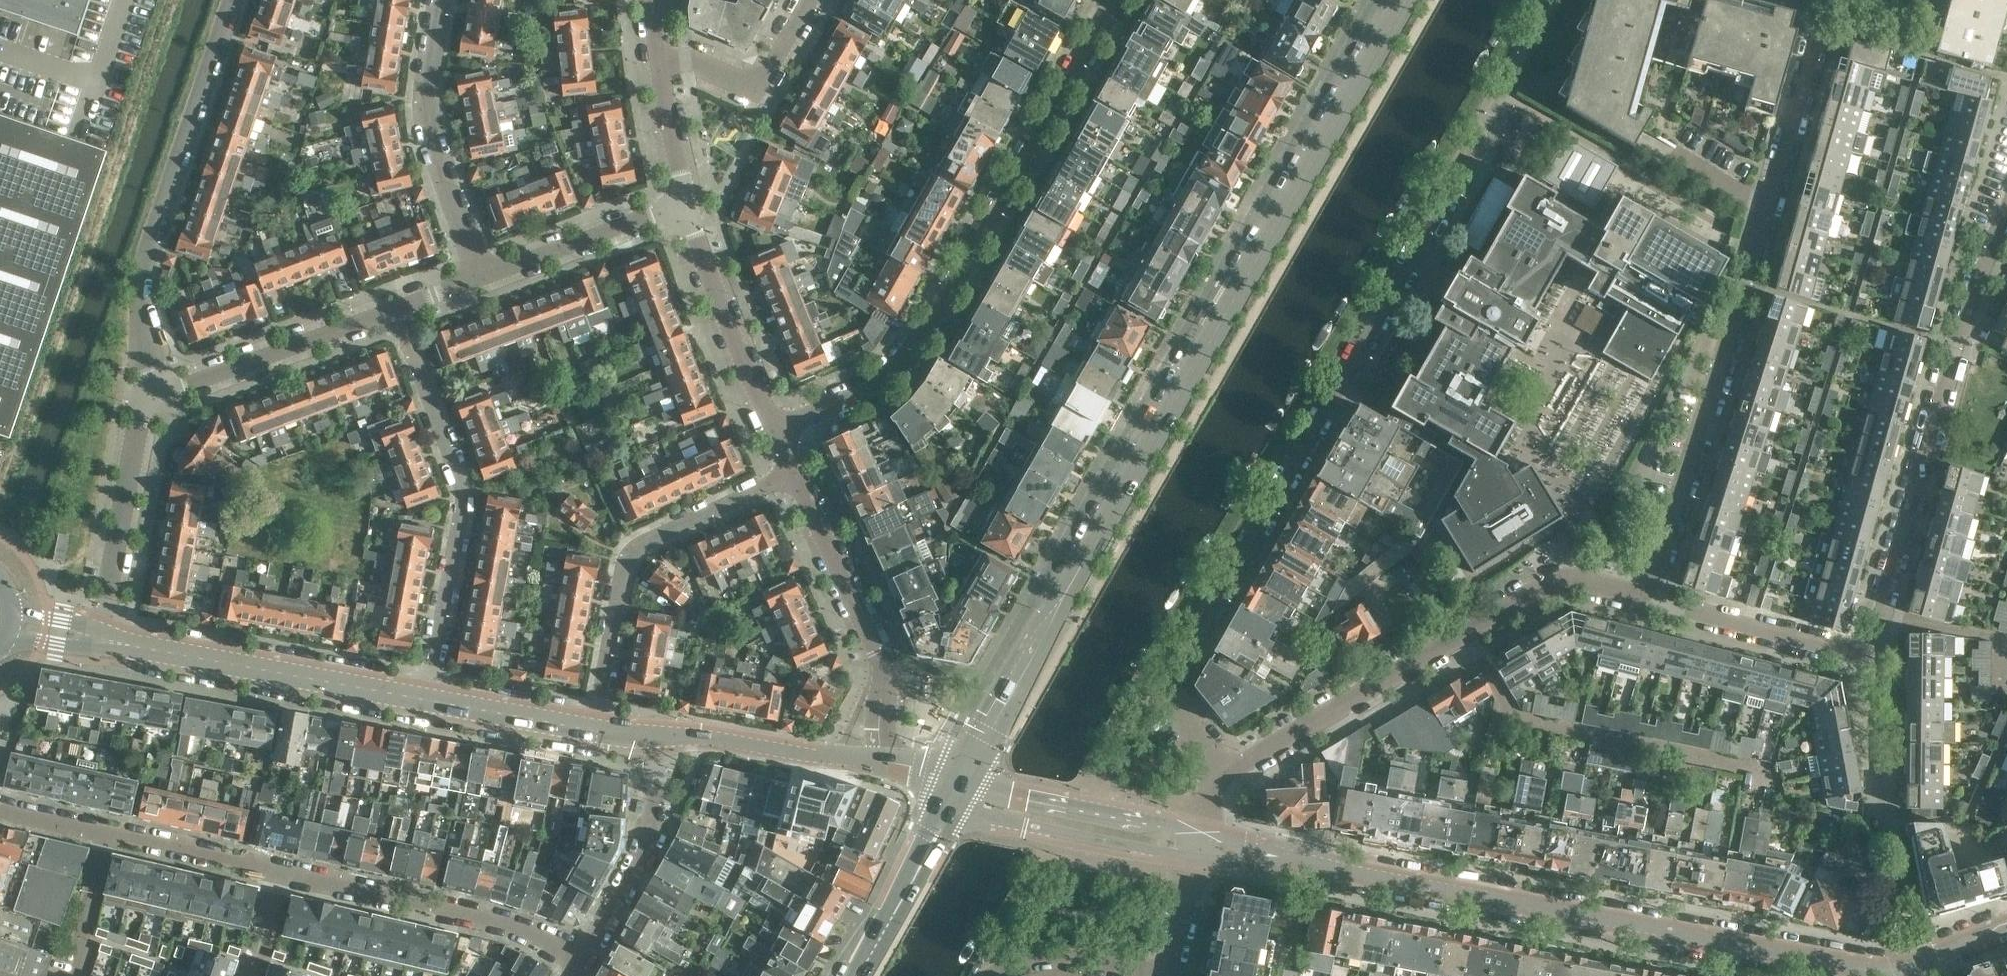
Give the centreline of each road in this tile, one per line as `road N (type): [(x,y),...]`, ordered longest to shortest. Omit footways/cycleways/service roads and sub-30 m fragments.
road 1 (secondary): [(958,787),(1402,0)]
road 2 (residential): [(1218,775),(1175,708),(1171,682),(1456,201)]
road 3 (residential): [(1647,591),(1837,0)]
road 4 (tertiary): [(1918,975),(1312,860)]
road 5 (residential): [(776,419),(906,364),(1116,0)]
road 6 (residential): [(592,937),(110,828)]
road 7 (residential): [(1868,655),(1970,302),(2006,228)]
road 8 (residential): [(426,700),(469,499),(401,302)]
road 9 (residential): [(158,383),(150,228),(231,0)]
road 10 (residential): [(593,730),(627,571),(646,542),(798,471)]
road 11 (tertiary): [(426,700),(105,637)]
road 12 (residential): [(879,760),(880,648),(798,471)]
road 13 (residential): [(1218,775),(1467,634)]
road 14 (residential): [(483,273),(427,103),(444,0)]
road 15 (residential): [(105,637),(158,383)]
road 16 (residential): [(158,383),(401,302)]
road 17 (tertiary): [(958,787),(985,817),(1192,855)]
road 18 (tertiary): [(1197,829),(958,787)]
road 19 (residential): [(776,419),(681,203)]
road 20 (residential): [(1868,655),(1647,591)]
road 21 (tertiary): [(879,760),(657,736)]
road 22 (residential): [(657,736),(662,783),(652,830),(592,937)]
road 23 (secondary): [(856,975),(958,787)]
road 24 (residential): [(483,273),(681,203)]
road 25 (residential): [(1647,591),(1581,572),(1467,634)]
road 26 (residential): [(1166,973),(1043,957),(994,973)]
road 27 (tertiary): [(593,730),(426,700)]
road 28 (residential): [(681,203),(656,38)]
road 29 (residential): [(74,975),(110,828)]
road 30 (residential): [(1166,973),(1192,855)]
road 31 (tertiary): [(1192,855),(1312,860)]

